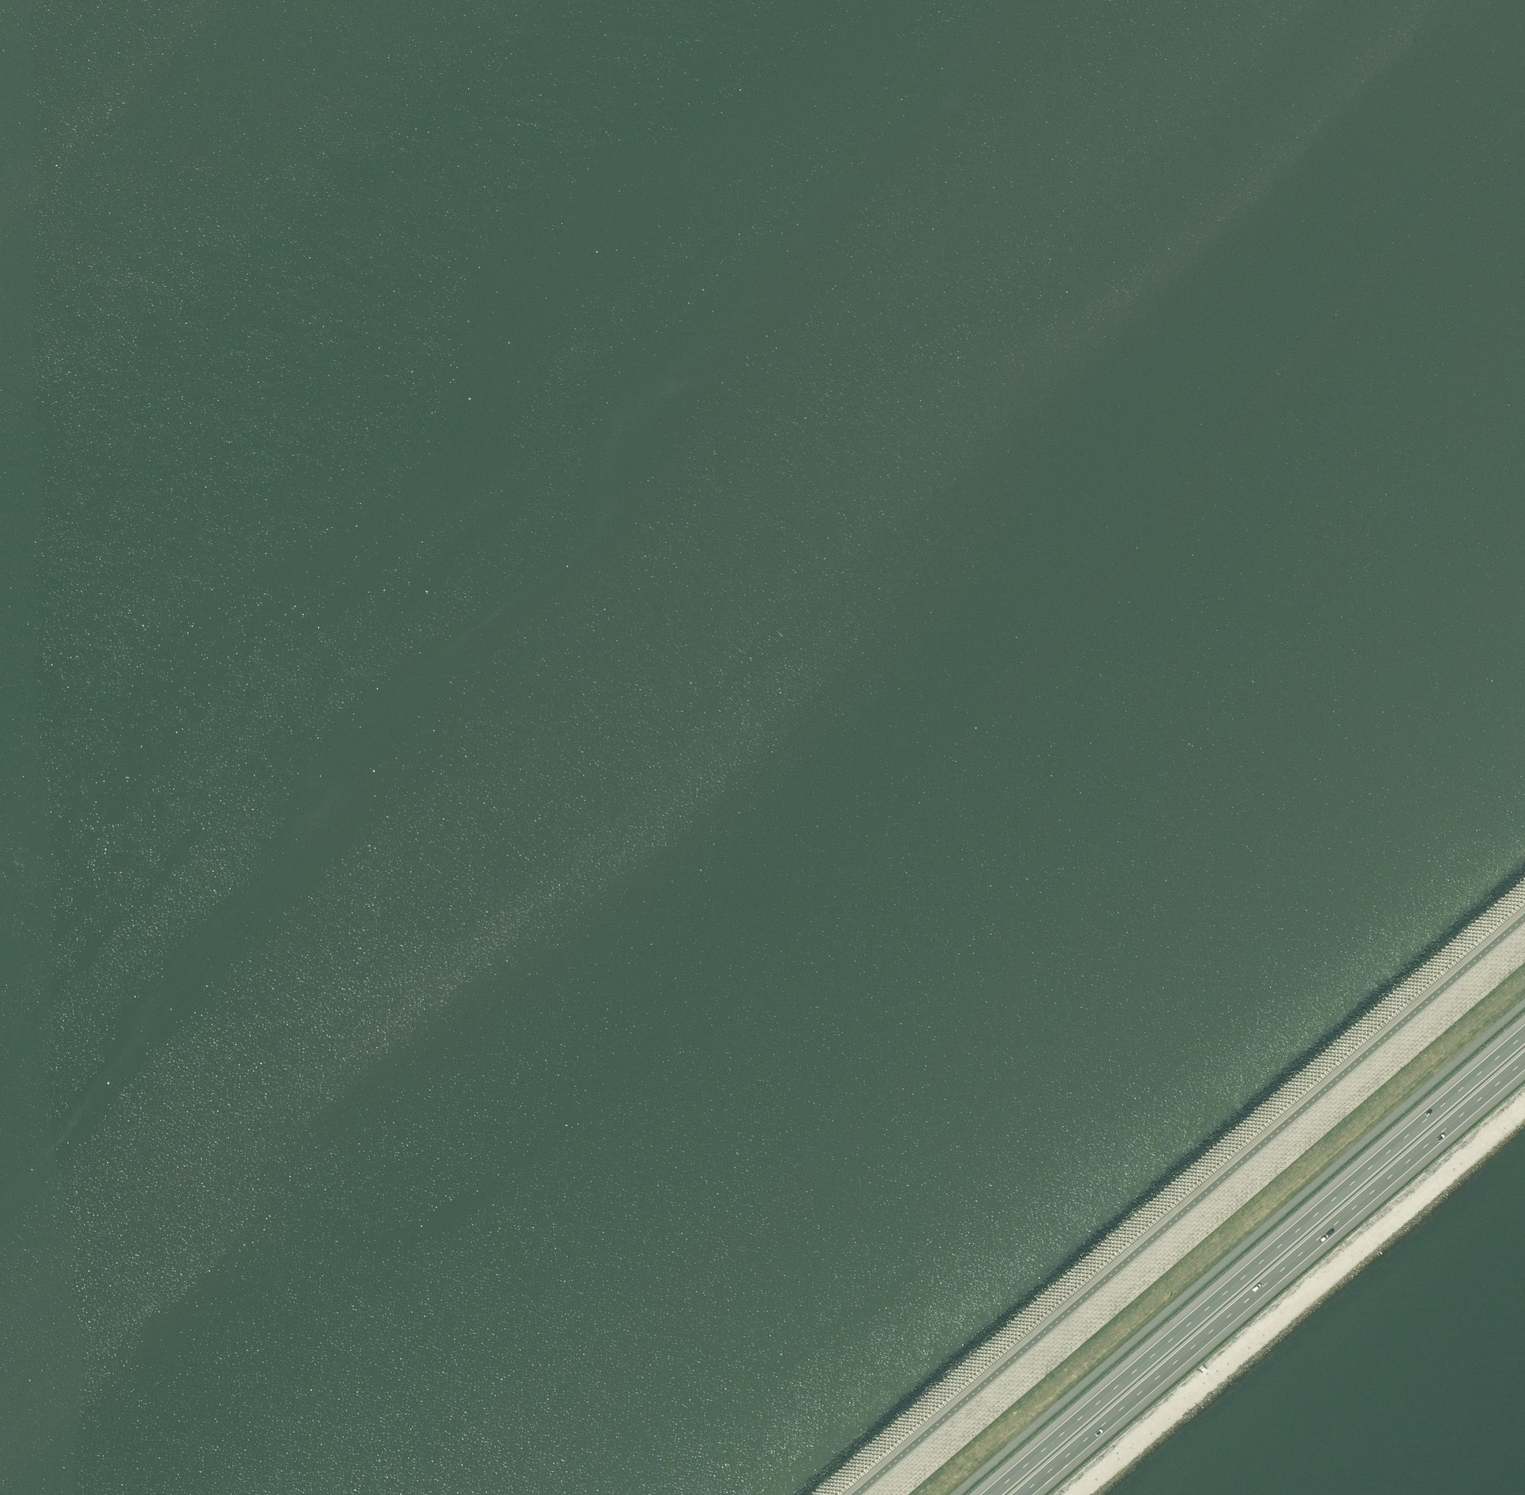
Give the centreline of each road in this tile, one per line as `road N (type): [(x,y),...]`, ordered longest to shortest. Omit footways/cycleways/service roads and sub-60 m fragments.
road 1 (motorway): [(1524,1034),(991,1494)]
road 2 (motorway): [(1021,1494),(1524,1059)]

